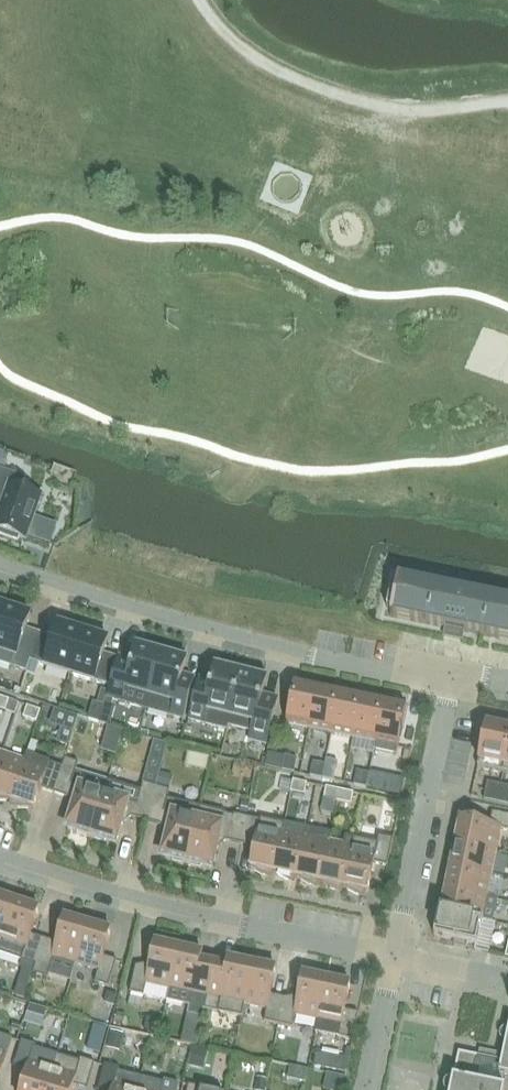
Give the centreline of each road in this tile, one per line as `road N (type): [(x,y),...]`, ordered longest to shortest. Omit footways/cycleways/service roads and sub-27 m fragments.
road 1 (residential): [(455,677),(260,644),(0,563)]
road 2 (residential): [(400,959),(0,856)]
road 3 (residential): [(400,959),(455,677)]
road 4 (residential): [(372,1089),(400,959)]

